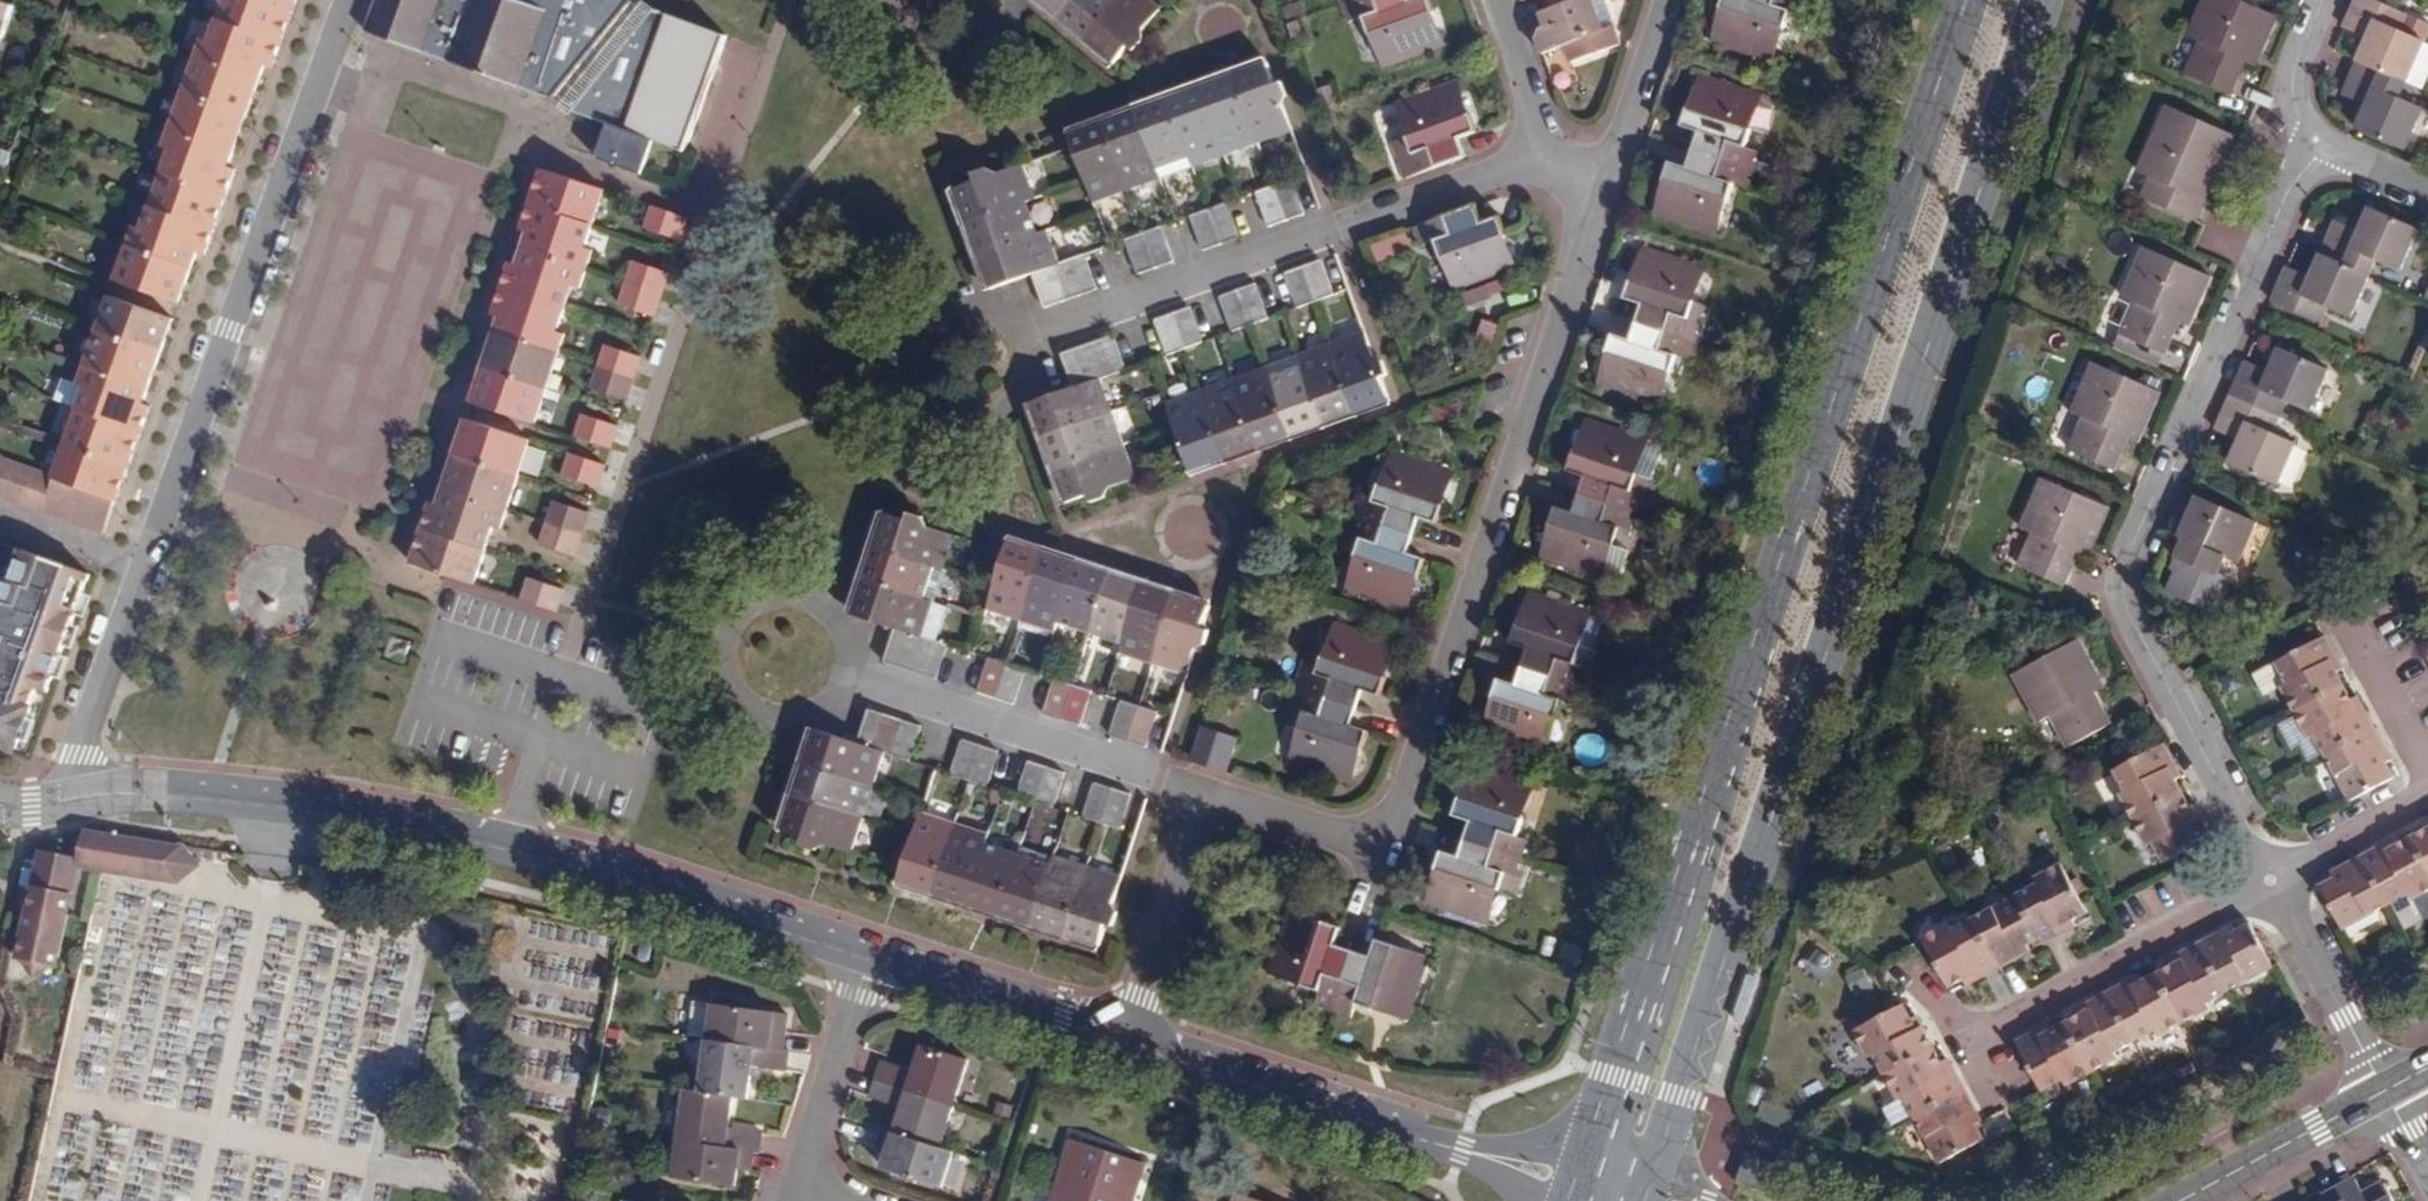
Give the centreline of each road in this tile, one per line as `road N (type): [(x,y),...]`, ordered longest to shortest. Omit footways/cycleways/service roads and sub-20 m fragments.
road 1 (secondary): [(1641,1200),(2042,0)]
road 2 (secondary): [(1963,0),(1571,1184)]
road 3 (residential): [(340,0),(79,755),(78,795)]
road 4 (residential): [(2314,144),(2124,595),(2270,881)]
road 5 (residential): [(1601,181),(1386,850)]
road 6 (residential): [(334,124),(493,177),(379,516),(221,463)]
road 7 (residential): [(1015,341),(1545,150)]
road 8 (tertiary): [(1571,1184),(1124,1040)]
road 9 (tertiary): [(515,849),(343,815),(122,791),(78,795)]
road 10 (residential): [(840,673),(1206,792)]
road 11 (tertiary): [(868,957),(515,849)]
road 12 (residential): [(221,463),(334,124)]
road 13 (residential): [(2270,881),(1973,1039)]
road 14 (residential): [(828,617),(795,596),(755,598),(725,623),(715,664),(734,702),(774,720),(815,709),(840,673)]
road 15 (residential): [(966,302),(924,310),(897,343),(896,386),(923,419),(965,427),(1003,408),(1019,374),(1015,341)]
road 16 (tertiary): [(1124,1040),(868,957)]
road 17 (residential): [(1206,792),(1124,1040)]
road 18 (residential): [(798,1193),(868,957)]
road 19 (residential): [(2270,881),(2385,1090)]
road 20 (tertiary): [(2385,1090),(2180,1200)]
road 21 (residential): [(515,849),(564,660)]
road 22 (residential): [(1662,0),(1601,181)]
road 23 (residential): [(1386,850),(1206,792)]
road 24 (residential): [(1008,0),(994,36),(944,58),(910,44),(889,0)]
road 25 (residential): [(2427,800),(2270,881)]
road 26 (residential): [(1492,0),(1545,150)]
road 27 (residential): [(2333,0),(2301,76),(2314,144)]
road 28 (residential): [(2427,767),(2360,632)]
road 29 (residential): [(2314,144),(2427,195)]

